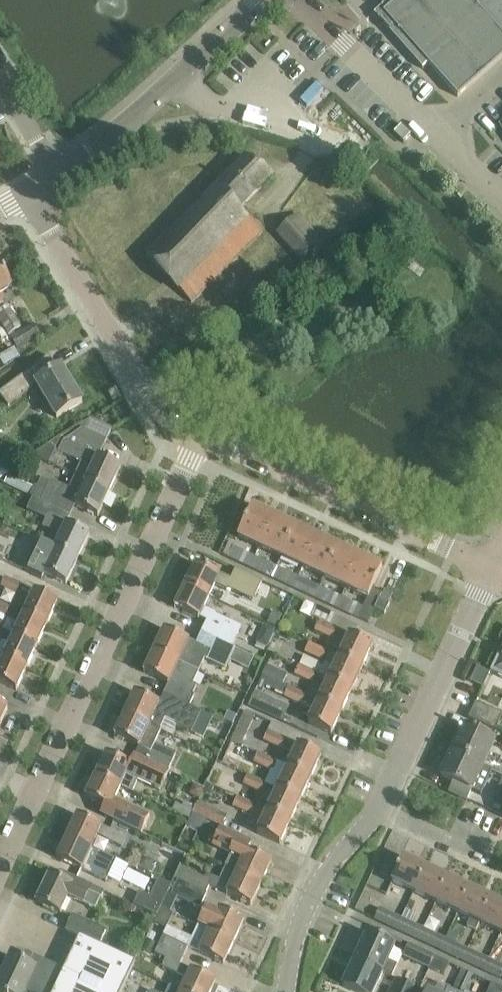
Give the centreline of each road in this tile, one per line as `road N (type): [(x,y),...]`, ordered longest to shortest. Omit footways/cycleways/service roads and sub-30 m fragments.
road 1 (residential): [(0,859),(205,438)]
road 2 (residential): [(496,572),(205,438)]
road 3 (residential): [(205,438),(173,423),(27,193)]
road 4 (unclassified): [(501,197),(304,0)]
road 5 (tertiary): [(53,178),(262,0)]
road 6 (unclassified): [(382,815),(496,572)]
road 7 (unclassified): [(289,991),(312,896),(333,861),(382,815)]

